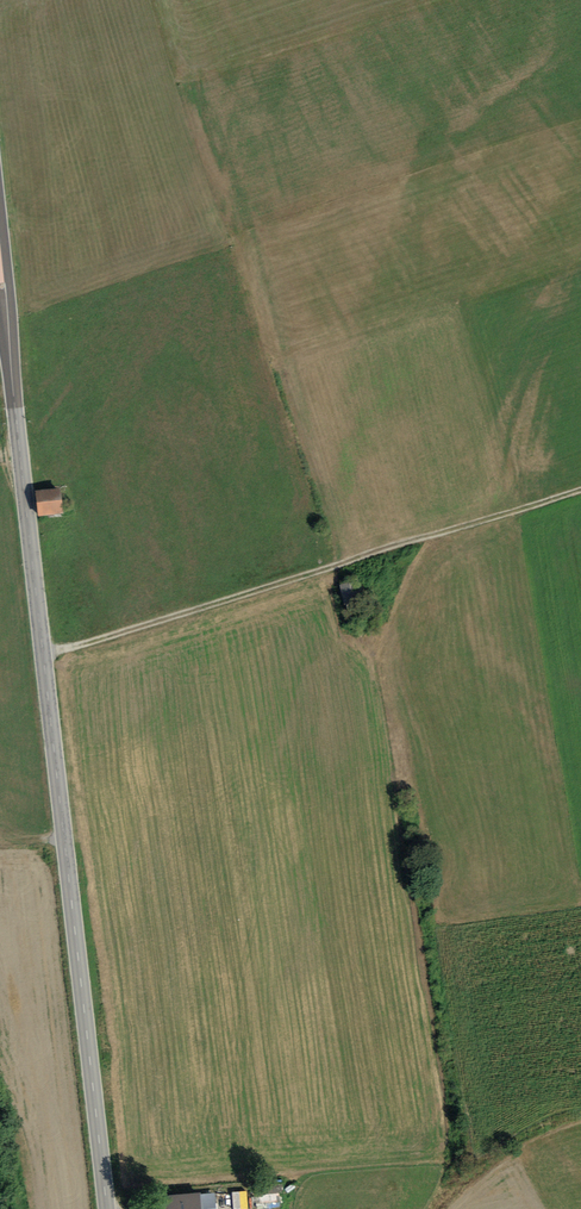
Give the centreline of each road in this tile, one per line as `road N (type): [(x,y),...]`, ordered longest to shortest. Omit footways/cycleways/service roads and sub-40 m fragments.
road 1 (secondary): [(106,1208),(0,270)]
road 2 (track): [(580,495),(42,656)]

